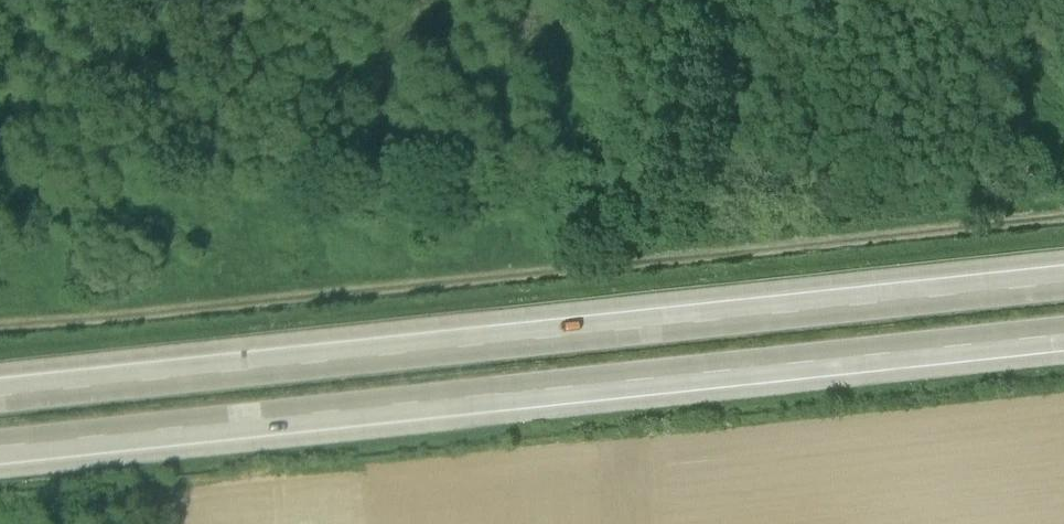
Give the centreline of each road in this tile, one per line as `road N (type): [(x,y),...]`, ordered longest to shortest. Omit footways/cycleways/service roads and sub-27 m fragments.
road 1 (motorway): [(0,449),(1063,336)]
road 2 (motorway): [(1063,285),(0,398)]
road 3 (track): [(0,326),(1063,217)]

